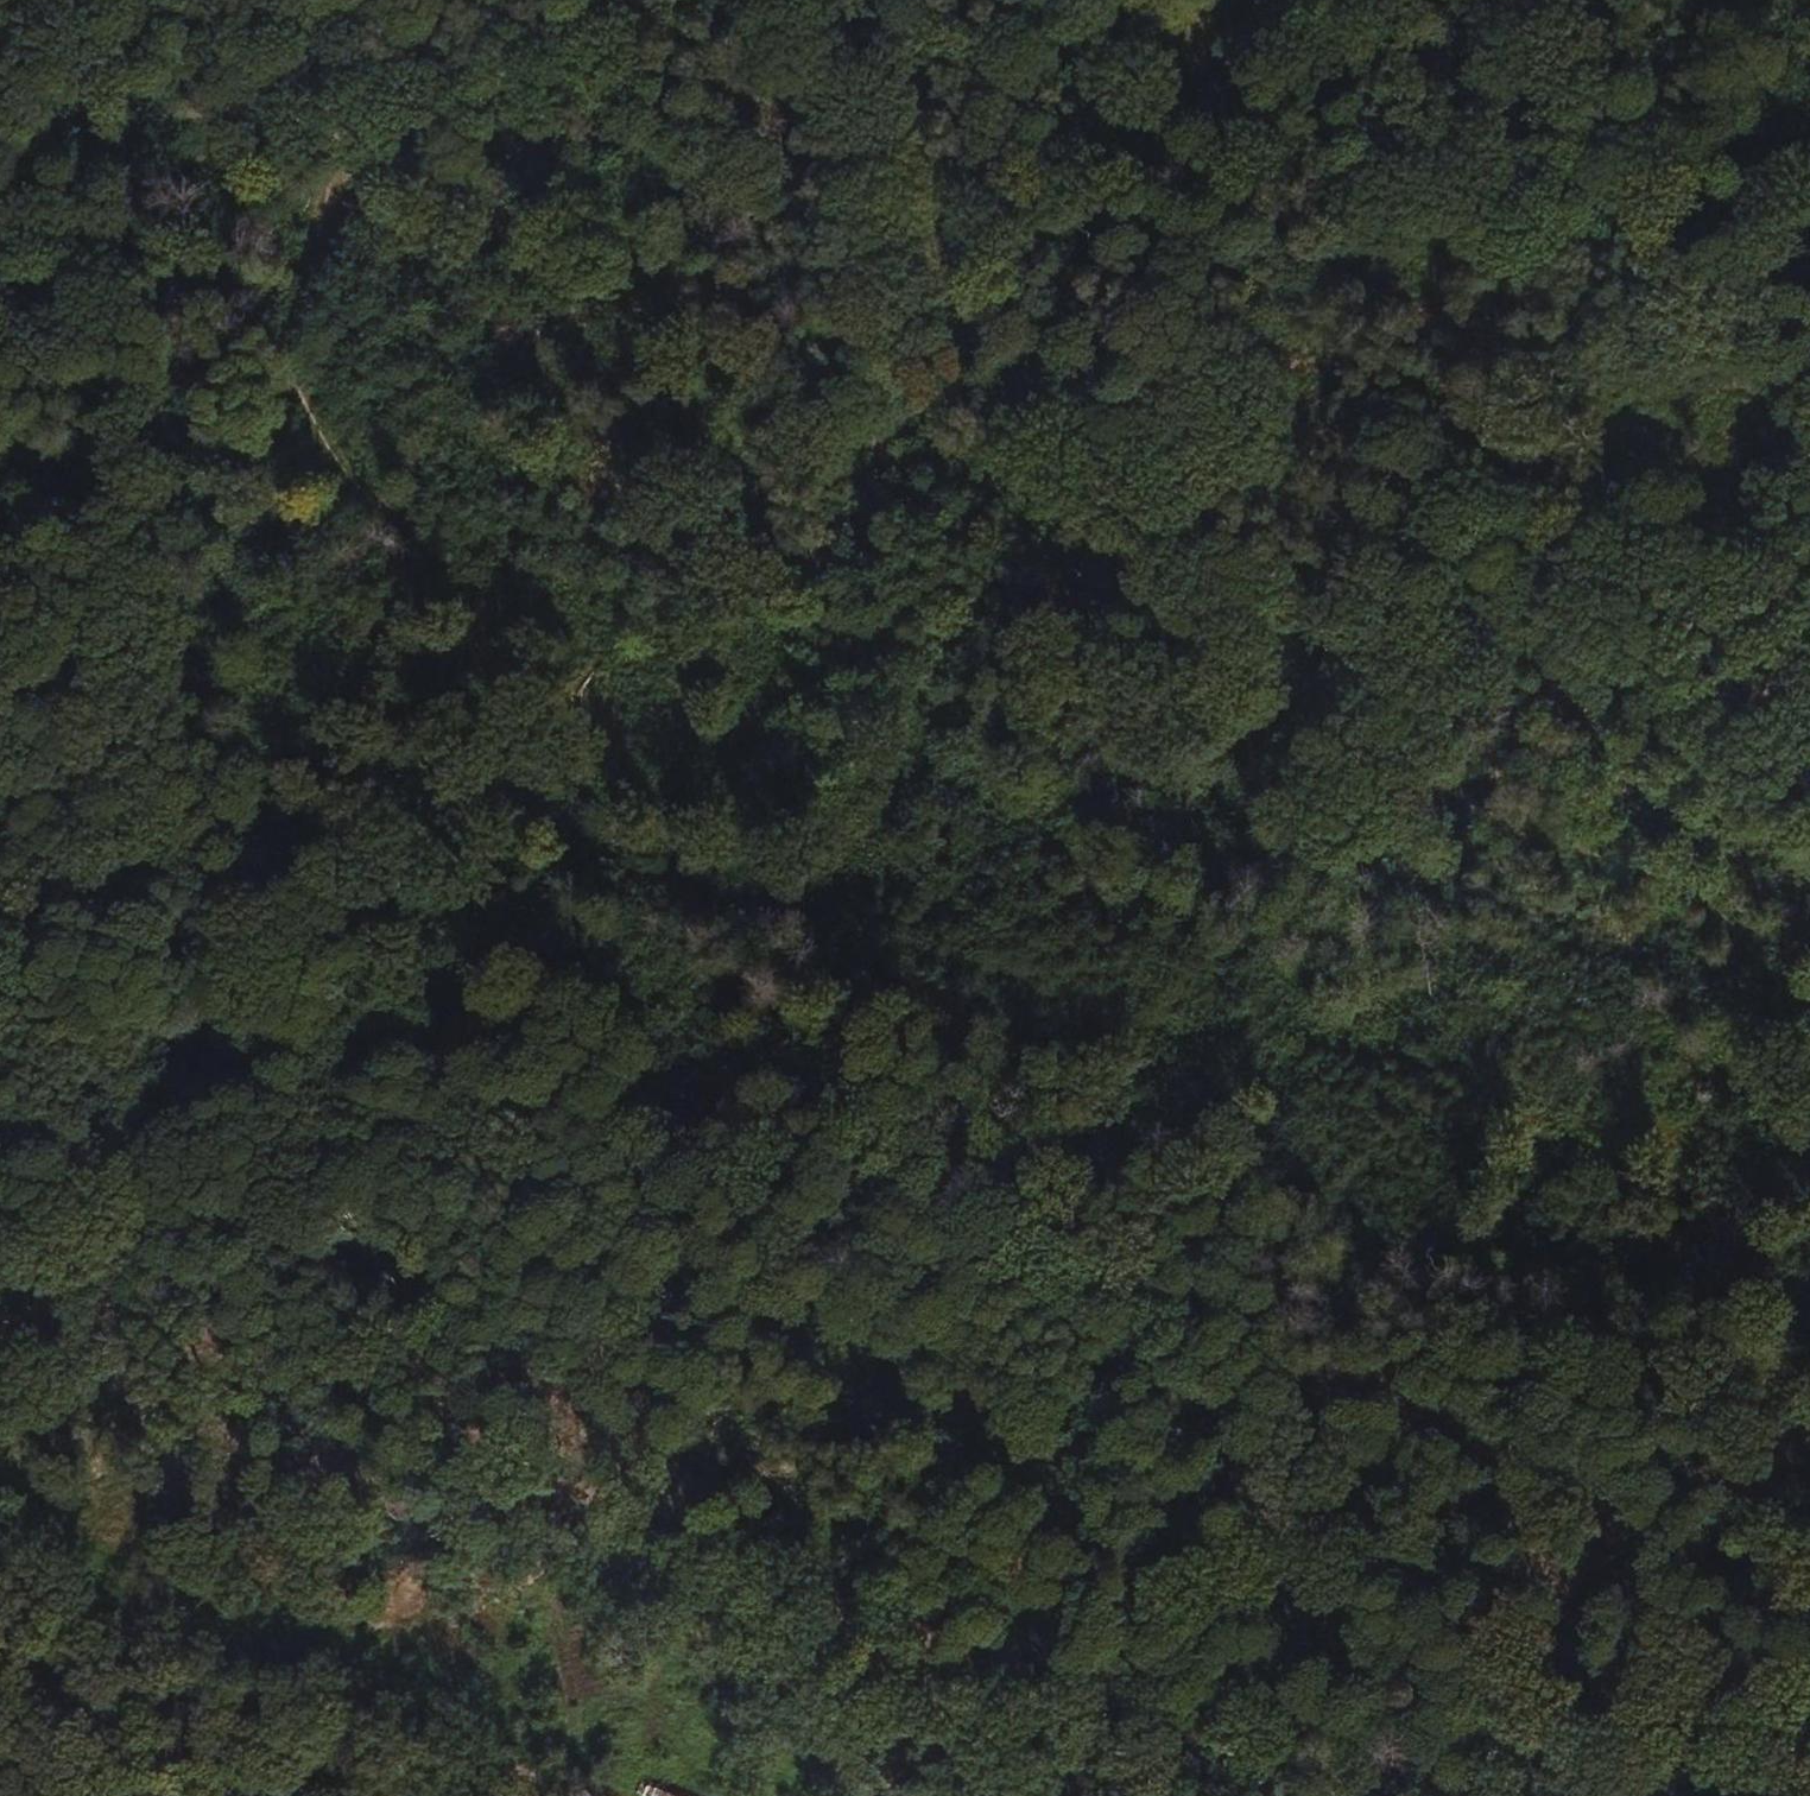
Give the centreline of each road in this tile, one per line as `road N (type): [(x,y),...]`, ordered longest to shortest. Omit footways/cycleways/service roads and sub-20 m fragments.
road 1 (track): [(0,1606),(519,1795)]

